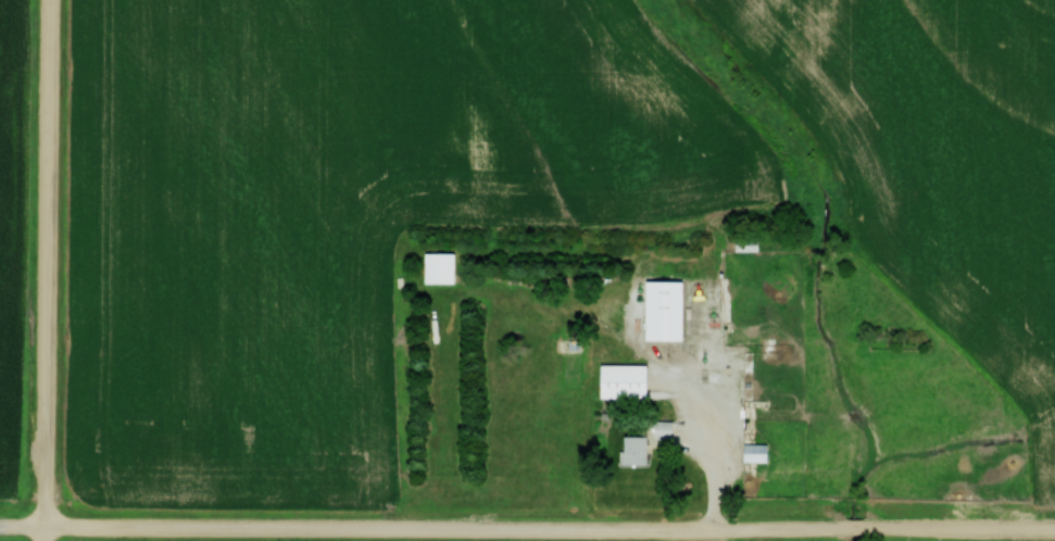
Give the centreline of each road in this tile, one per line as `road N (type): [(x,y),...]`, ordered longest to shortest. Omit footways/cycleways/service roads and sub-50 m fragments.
road 1 (residential): [(1054,532),(0,527)]
road 2 (residential): [(46,540),(55,0)]

